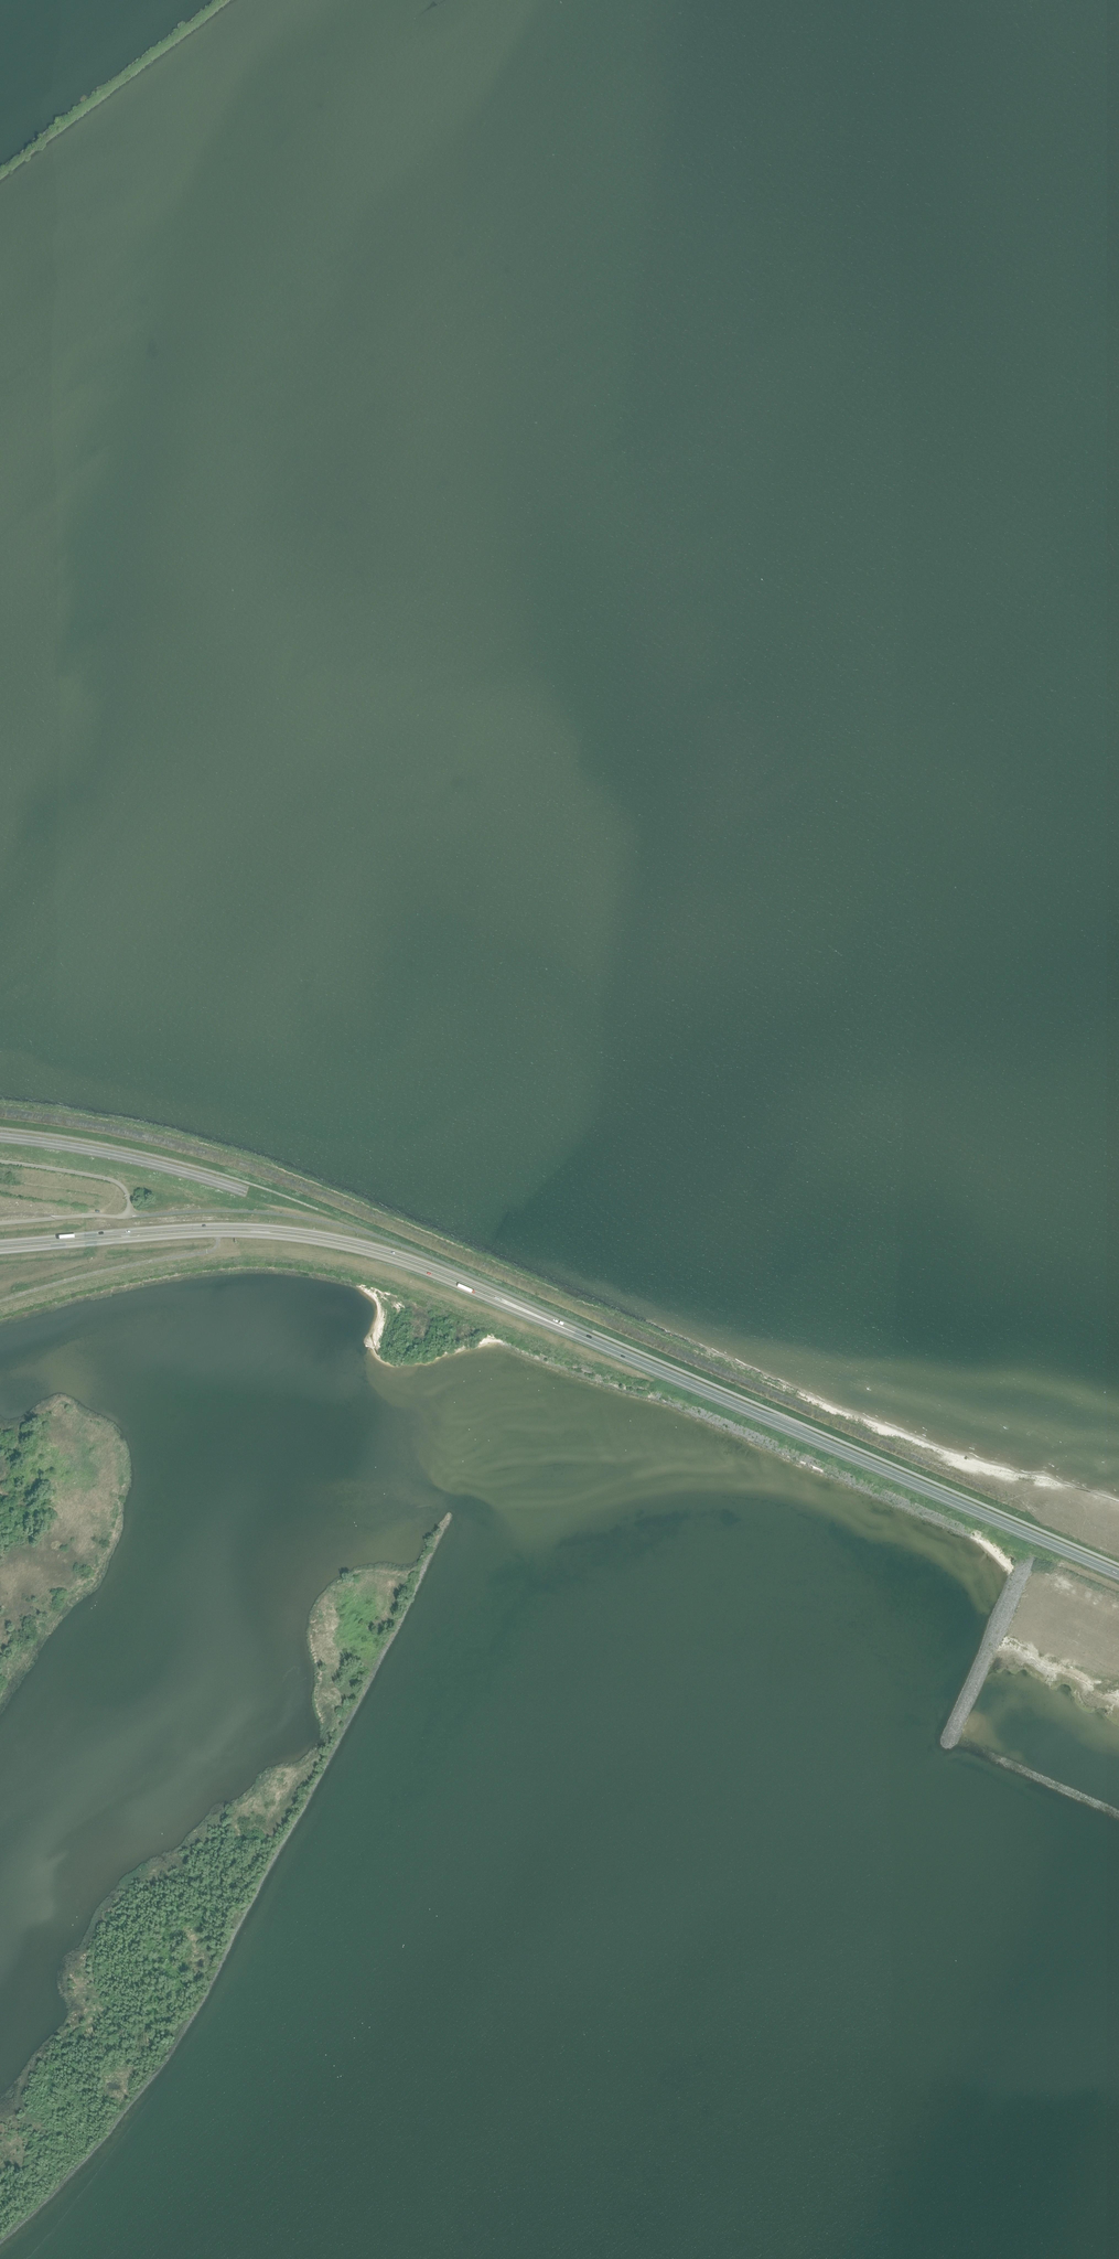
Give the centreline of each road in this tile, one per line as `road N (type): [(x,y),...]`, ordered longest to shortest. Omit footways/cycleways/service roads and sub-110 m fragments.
road 1 (trunk): [(1118,1574),(540,1317)]
road 2 (trunk): [(540,1317),(397,1254),(297,1231),(180,1227),(0,1243)]
road 3 (trunk): [(0,1251),(217,1234),(296,1238),(395,1262),(540,1317)]
road 4 (unclassified): [(0,1223),(130,1216)]

